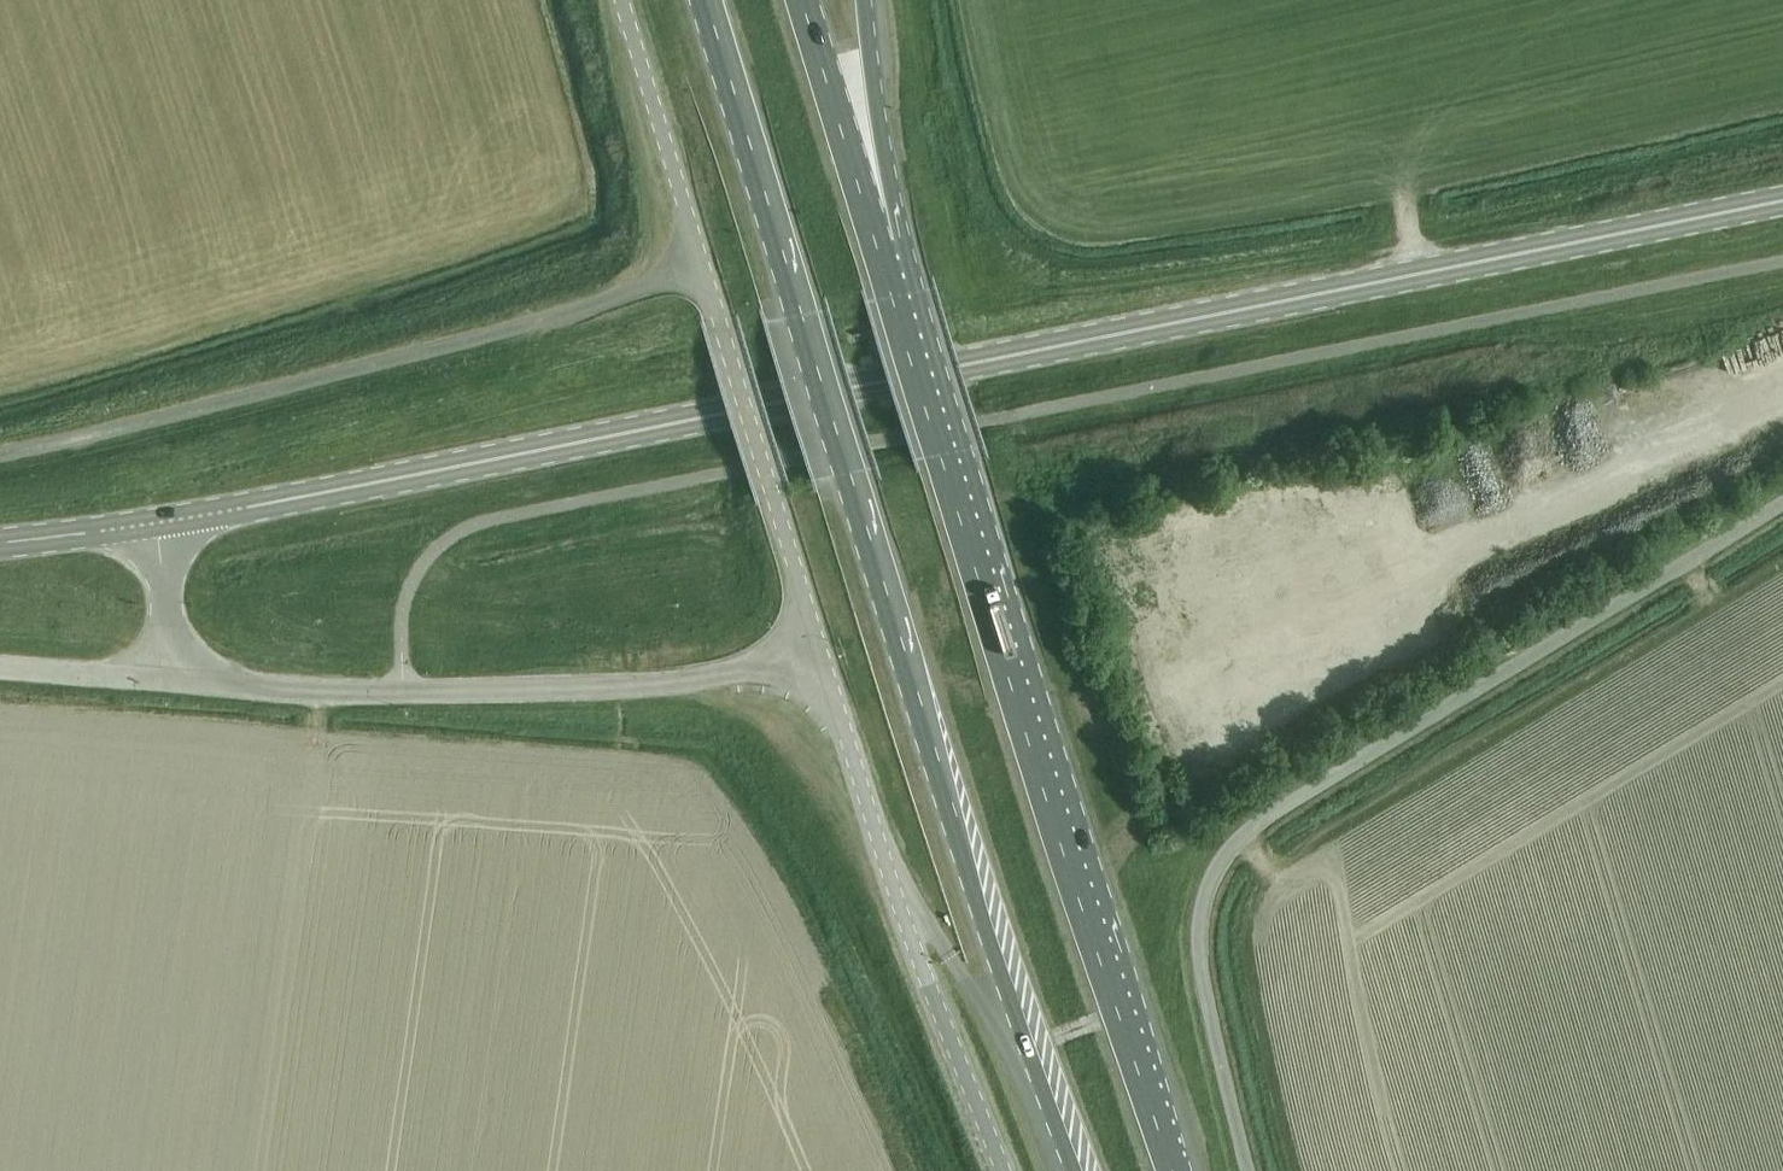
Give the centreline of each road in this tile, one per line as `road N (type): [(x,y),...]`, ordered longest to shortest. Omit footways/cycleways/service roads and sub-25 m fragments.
road 1 (secondary): [(158,522),(1782,201)]
road 2 (primary): [(703,0),(1022,1068),(1067,1170)]
road 3 (unclassified): [(1251,1170),(1215,1027),(1197,908),(1219,854),(1266,814),(1782,499)]
road 4 (primary): [(1172,1170),(1042,789),(880,252)]
road 5 (unclassified): [(0,448),(121,428),(545,320),(701,265)]
road 6 (unclassified): [(173,679),(586,689),(821,656)]
road 7 (unclassified): [(1003,1170),(914,944),(821,656)]
road 8 (unclassified): [(821,656),(701,265)]
road 9 (unclassified): [(701,265),(622,0)]
road 10 (primary): [(880,252),(804,0)]
road 11 (primary): [(880,252),(882,146),(864,0)]
road 12 (unclassified): [(173,679),(0,666)]
road 13 (secondary): [(0,543),(158,522)]
road 14 (unclassified): [(173,679),(158,522)]

